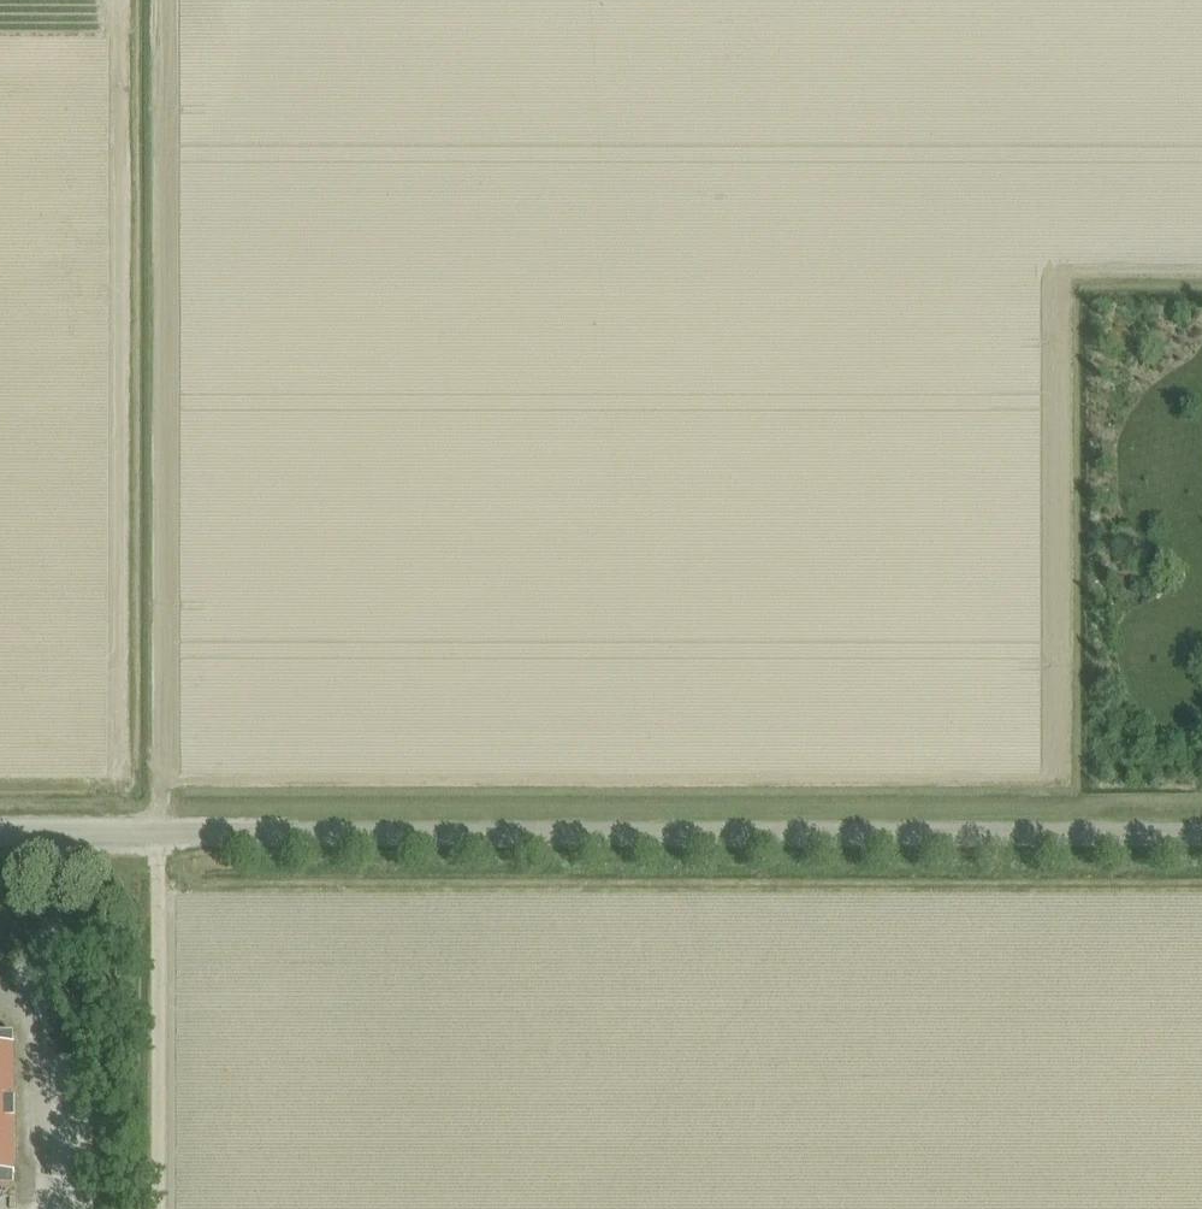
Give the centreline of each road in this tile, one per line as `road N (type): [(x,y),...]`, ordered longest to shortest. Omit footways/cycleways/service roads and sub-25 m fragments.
road 1 (unclassified): [(1201,834),(0,833)]

